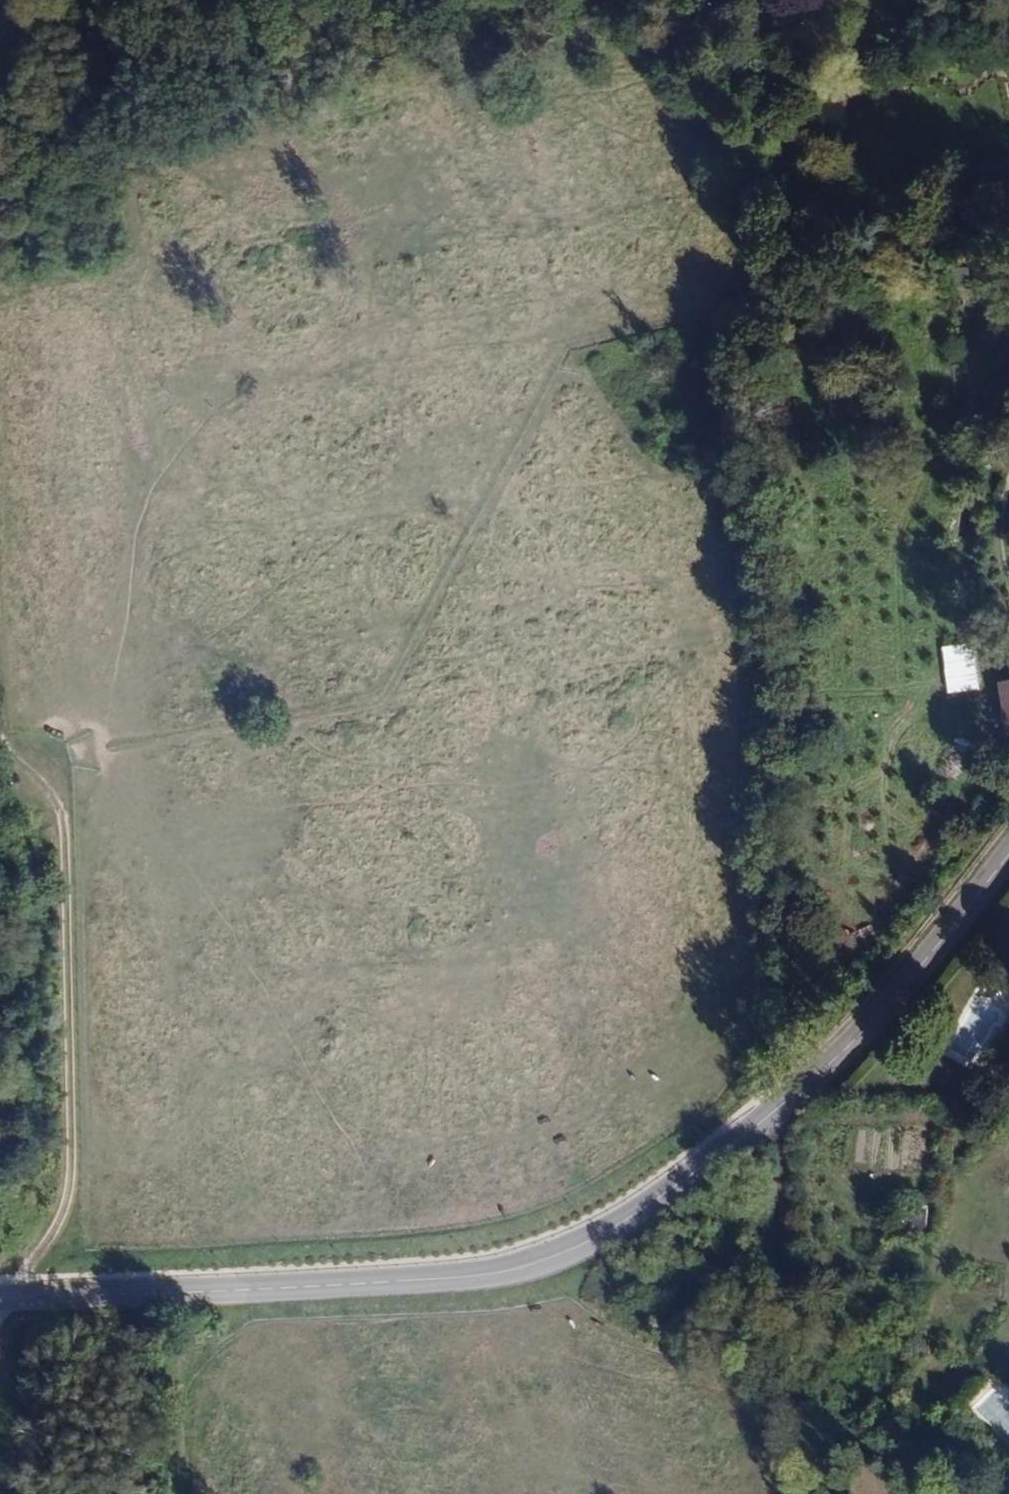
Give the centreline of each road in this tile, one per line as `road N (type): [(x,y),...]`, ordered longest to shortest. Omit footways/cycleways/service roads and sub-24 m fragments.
road 1 (tertiary): [(1008,867),(920,989),(819,1090),(671,1195),(572,1248),(500,1271),(0,1296)]
road 2 (track): [(0,720),(3,745),(56,780),(69,807),(76,1196),(59,1234),(0,1296)]

